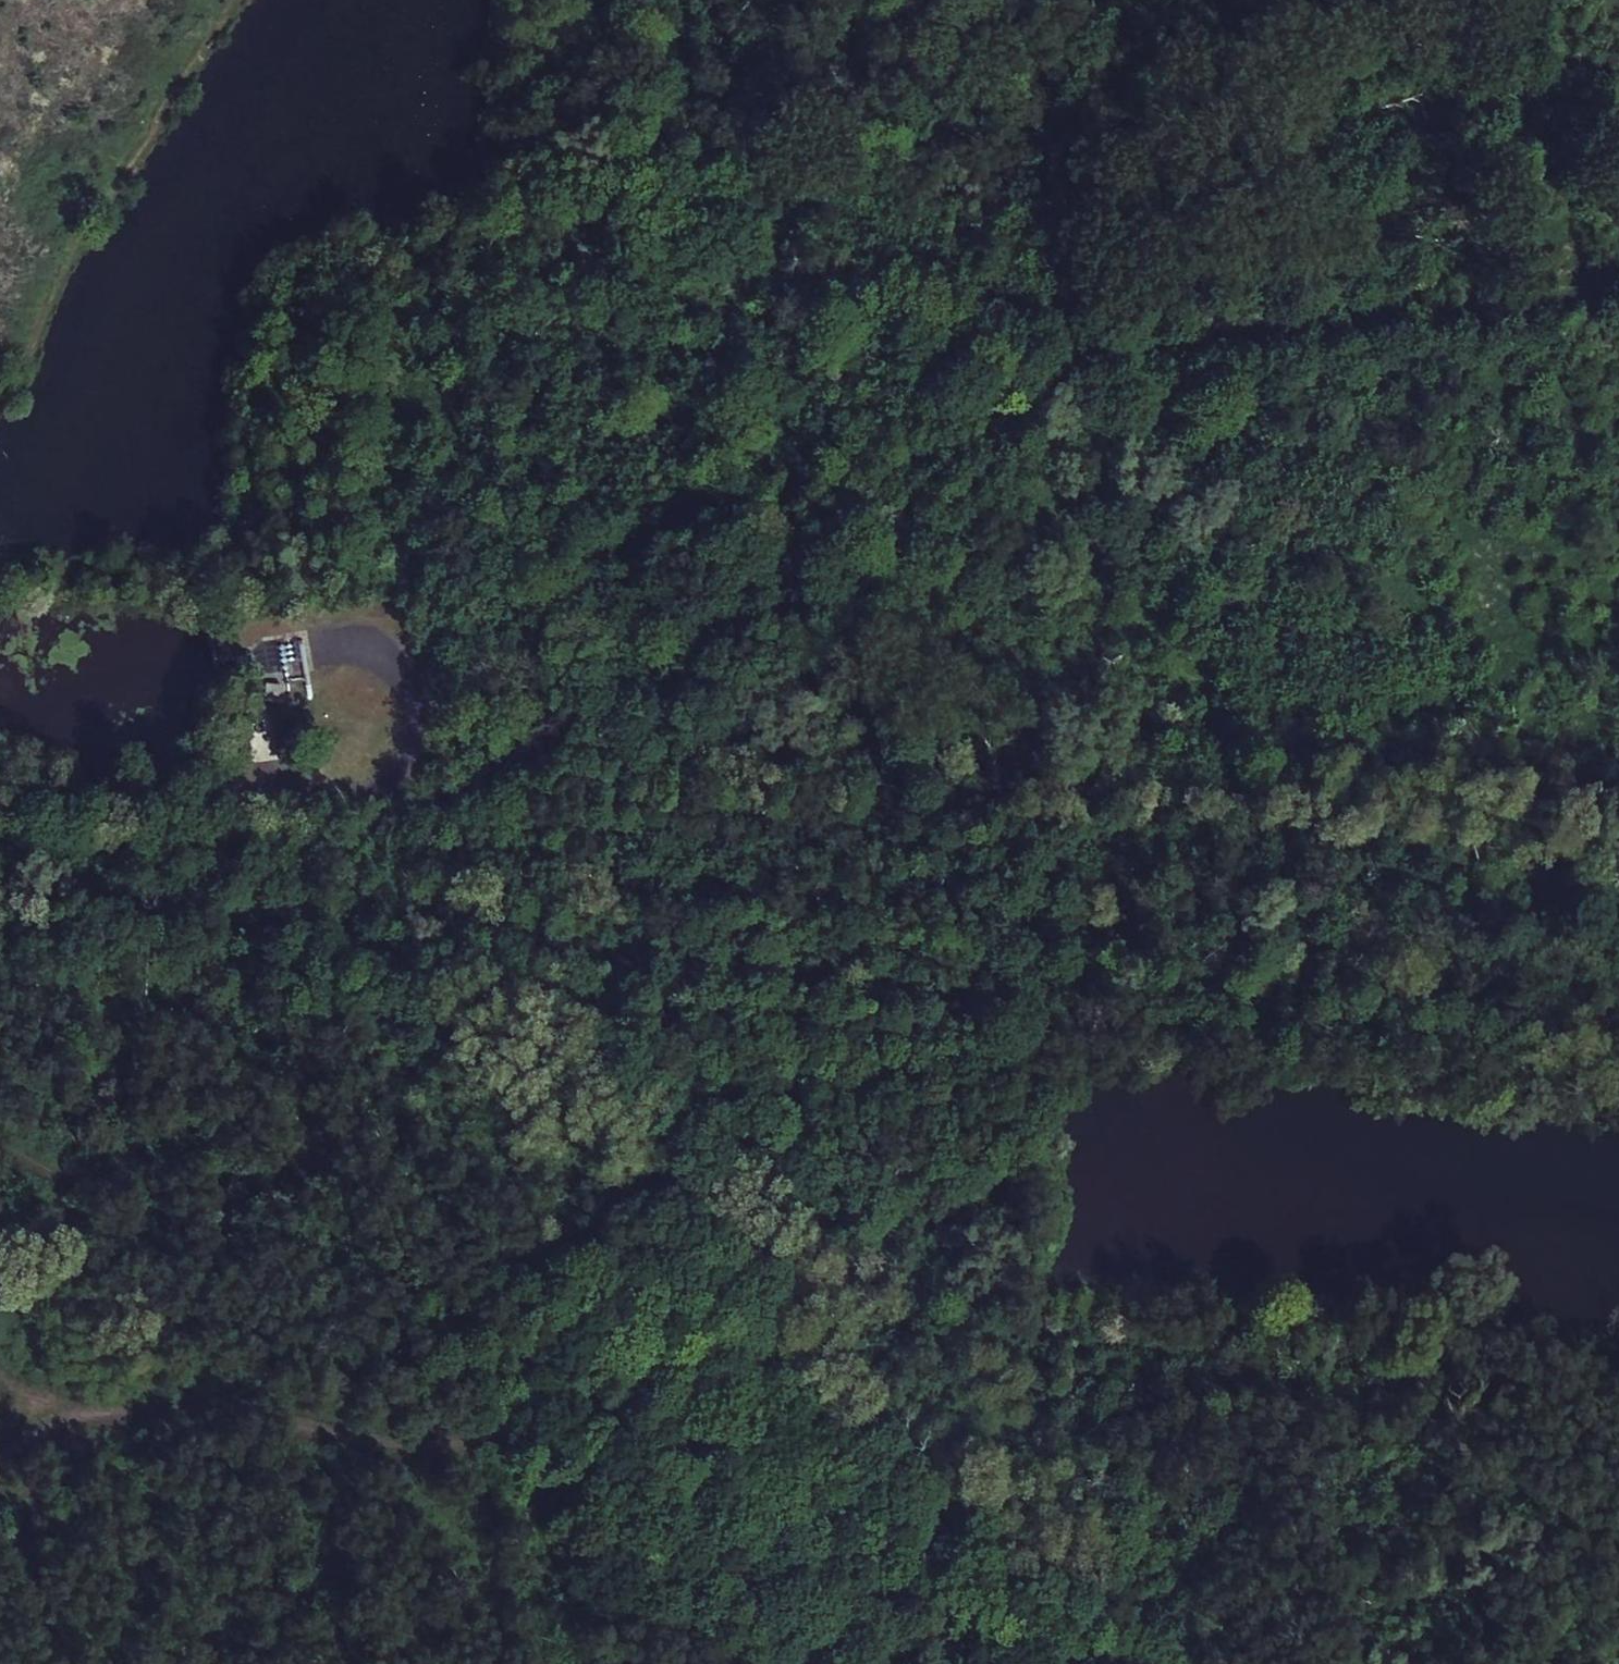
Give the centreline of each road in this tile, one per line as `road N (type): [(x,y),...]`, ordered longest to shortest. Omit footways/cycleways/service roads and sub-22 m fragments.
road 1 (track): [(232,808),(394,791),(415,747),(403,674),(380,649),(322,653)]
road 2 (track): [(232,808),(0,810)]

